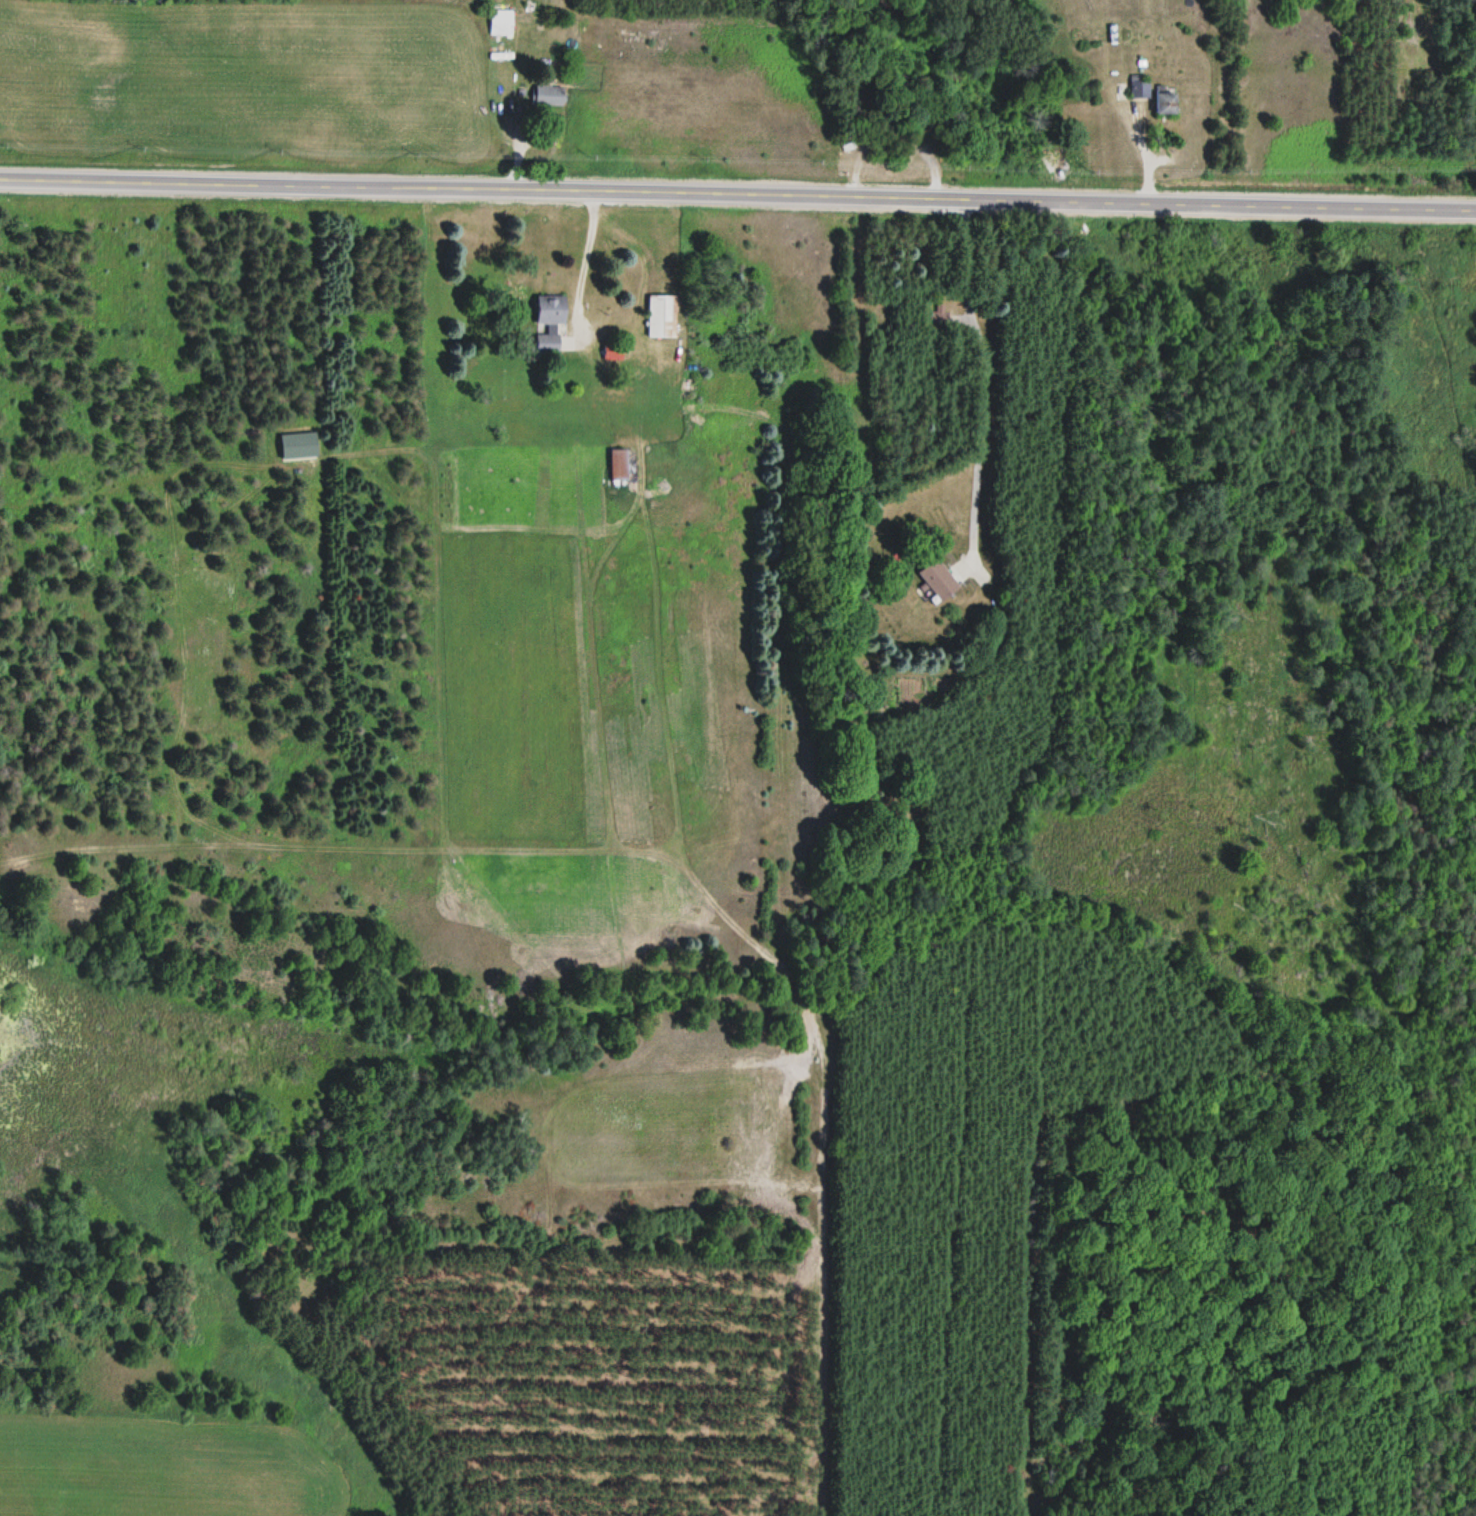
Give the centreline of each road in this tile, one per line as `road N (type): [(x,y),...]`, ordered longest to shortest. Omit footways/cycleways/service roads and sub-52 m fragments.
road 1 (tertiary): [(1475,212),(0,180)]

